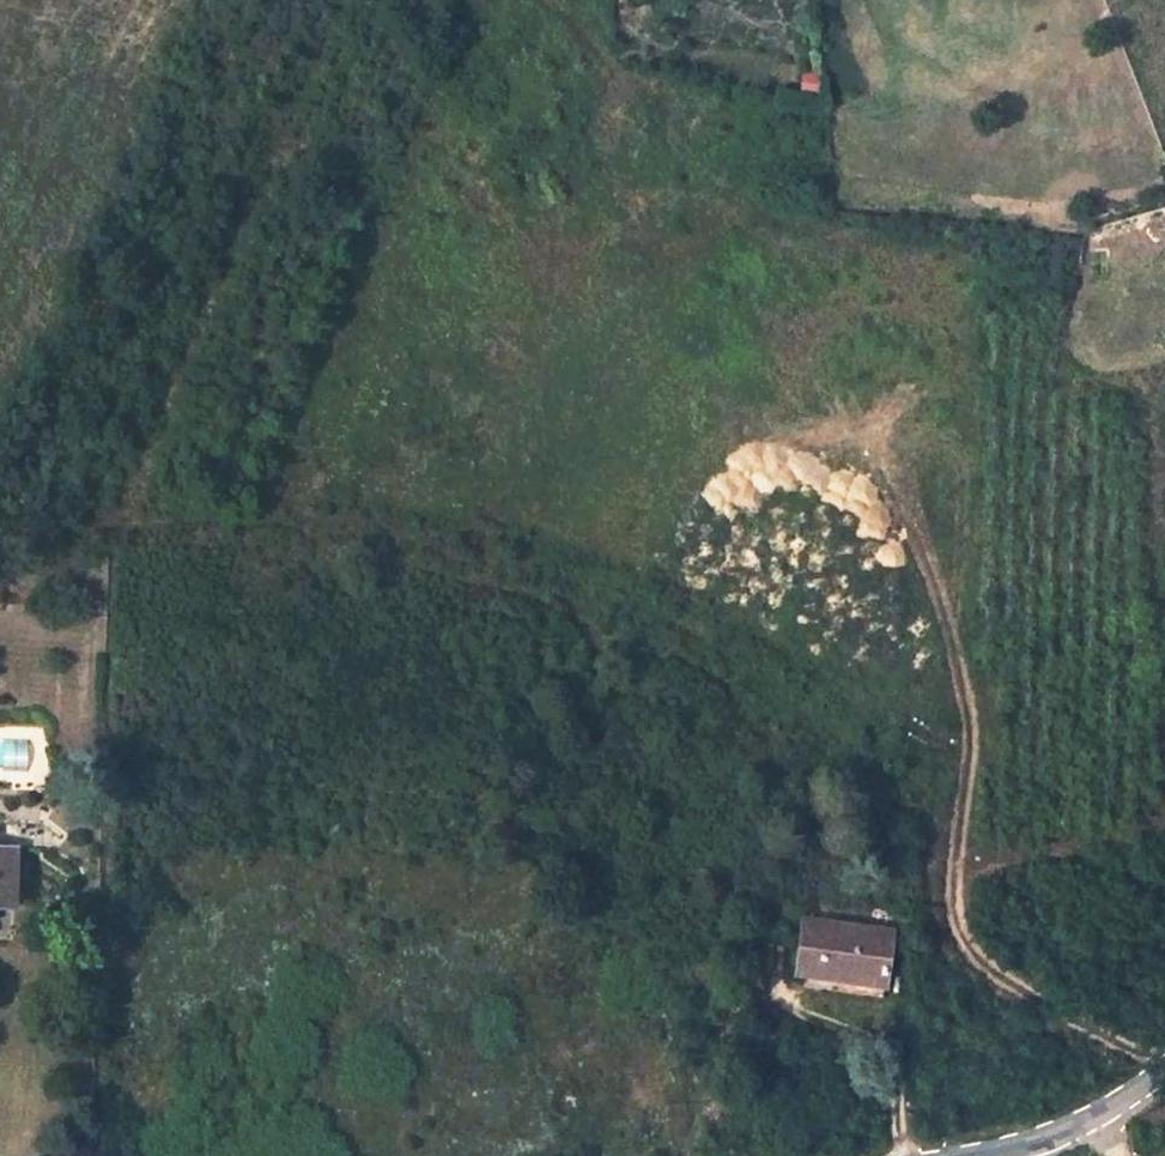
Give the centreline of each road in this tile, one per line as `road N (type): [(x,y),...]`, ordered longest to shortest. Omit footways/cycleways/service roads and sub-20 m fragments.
road 1 (unclassified): [(973,1155),(1049,1139),(1112,1108),(1164,1068)]

